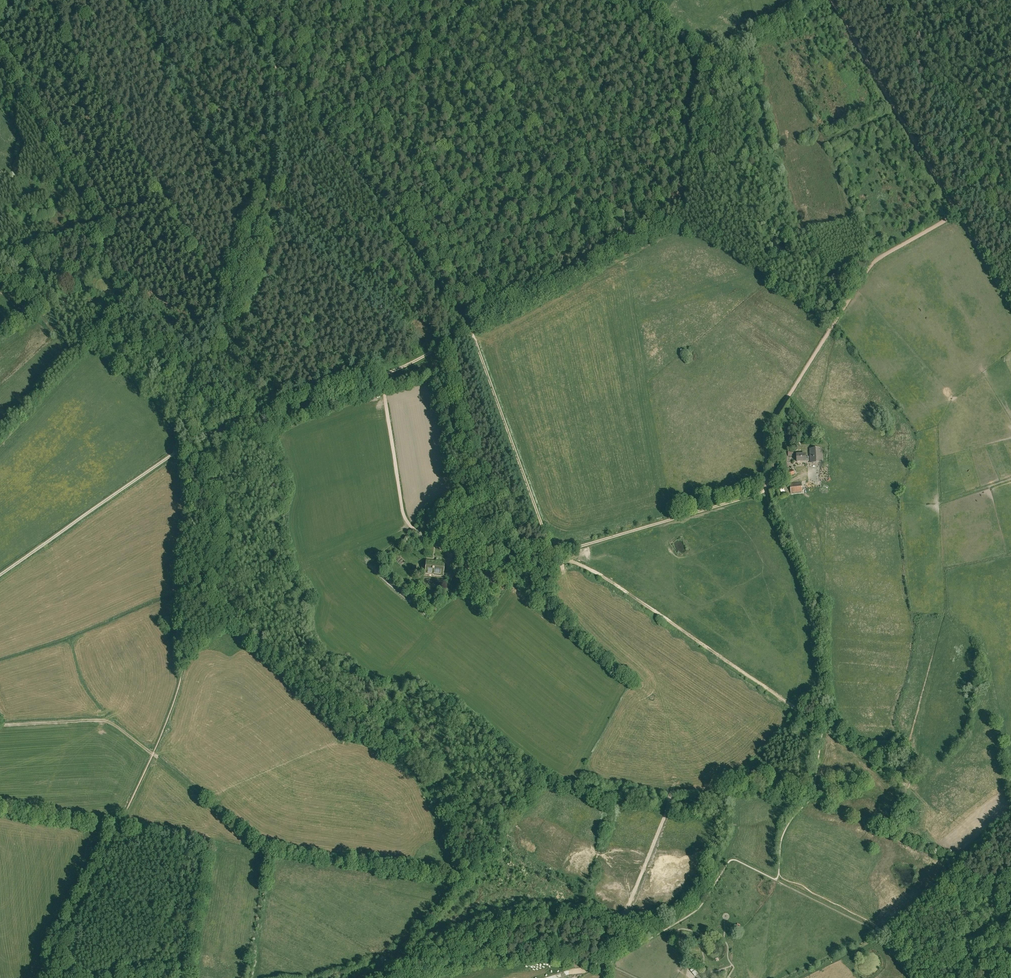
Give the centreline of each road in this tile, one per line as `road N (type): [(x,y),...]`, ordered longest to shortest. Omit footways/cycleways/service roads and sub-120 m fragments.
road 1 (unclassified): [(554,553),(766,491),(769,432),(872,263),(958,213),(832,0)]
road 2 (unclassified): [(554,553),(472,335),(181,449)]
road 3 (track): [(554,553),(603,576),(823,725)]
road 4 (unclassified): [(0,573),(181,449)]

